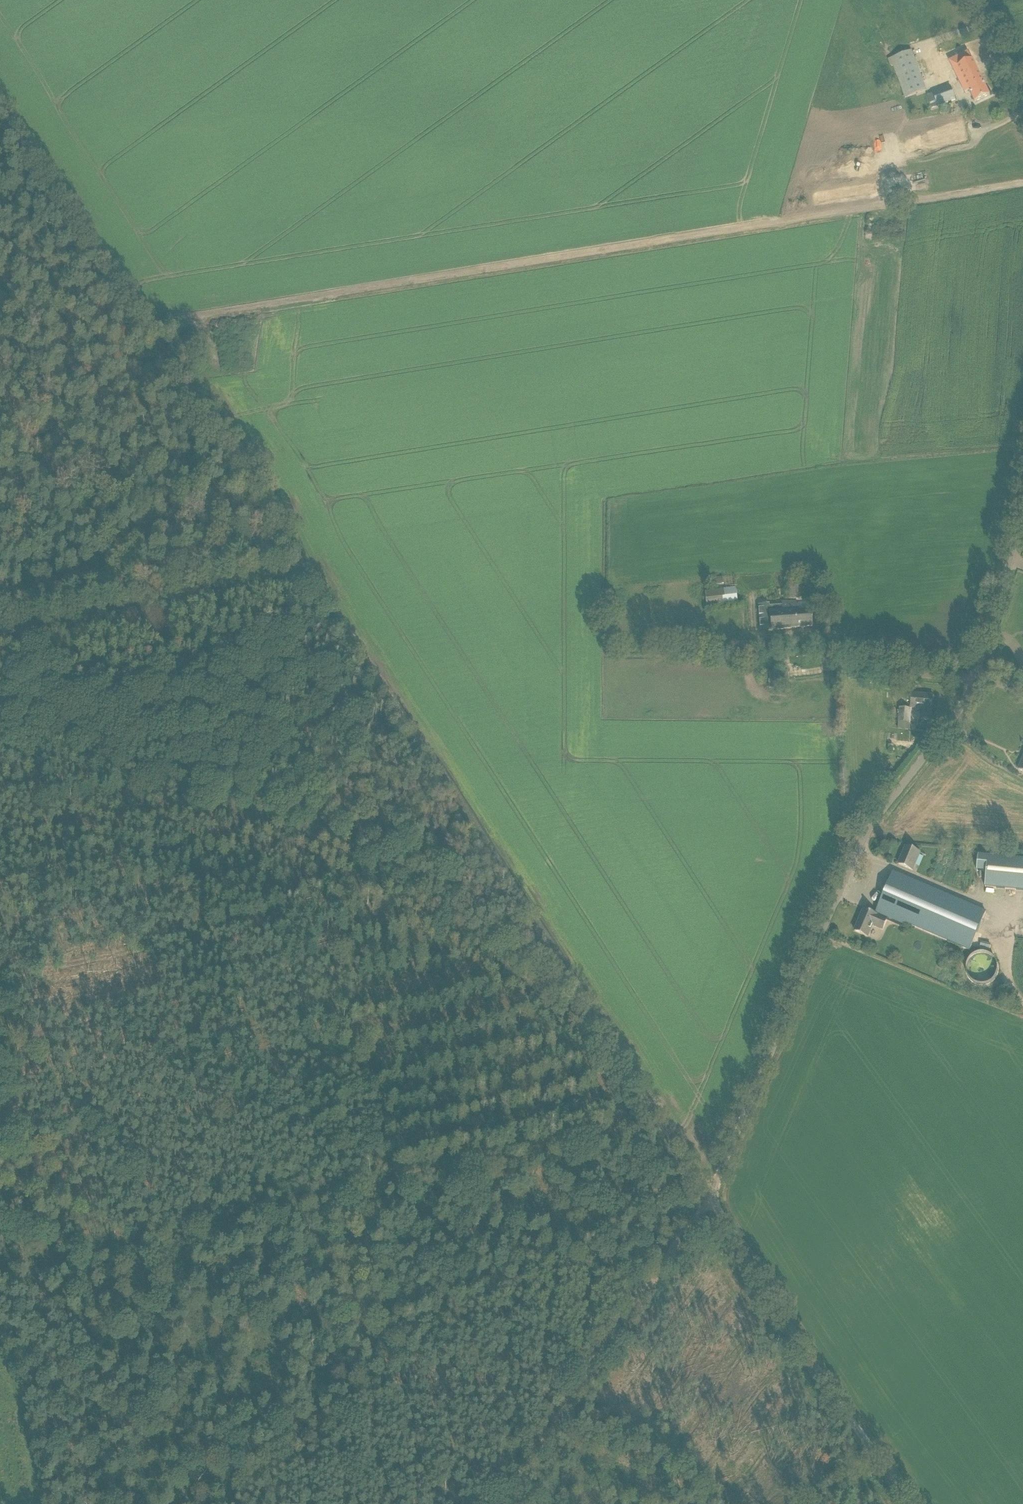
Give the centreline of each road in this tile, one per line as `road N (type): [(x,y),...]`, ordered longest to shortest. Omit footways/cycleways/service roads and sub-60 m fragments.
road 1 (track): [(501,1503),(711,1198),(656,1133),(191,388),(0,104)]
road 2 (unclassified): [(913,1503),(711,1198),(884,822),(974,699),(1022,543)]
road 3 (track): [(146,323),(1022,183)]
road 4 (track): [(53,1260),(656,1133)]
road 5 (track): [(149,607),(0,339)]
road 6 (track): [(149,607),(309,573)]
road 7 (track): [(0,640),(149,607)]
road 8 (track): [(130,570),(0,597)]

